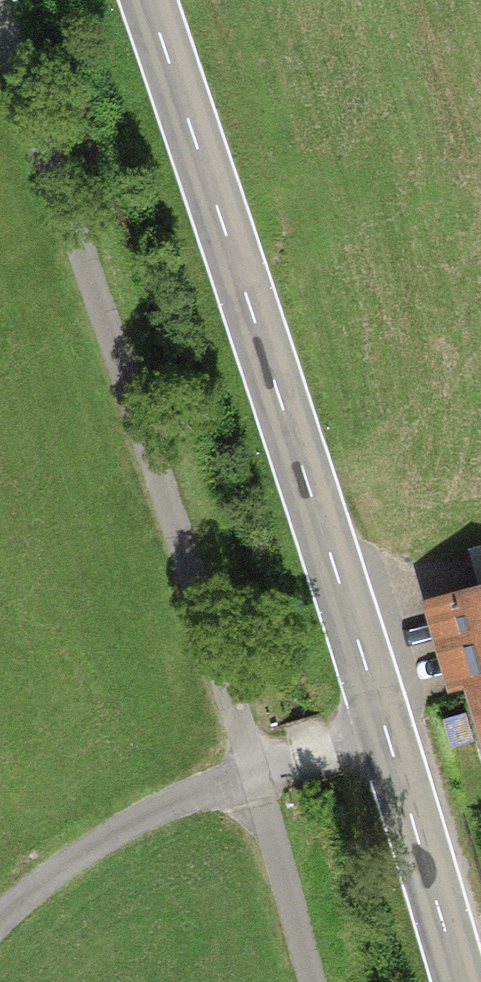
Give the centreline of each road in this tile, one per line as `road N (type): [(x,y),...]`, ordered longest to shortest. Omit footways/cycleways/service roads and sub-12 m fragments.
road 1 (secondary): [(148,0),(359,647),(459,981)]
road 2 (track): [(302,981),(251,774),(0,39)]
road 3 (track): [(0,920),(103,832),(251,774),(388,738)]

